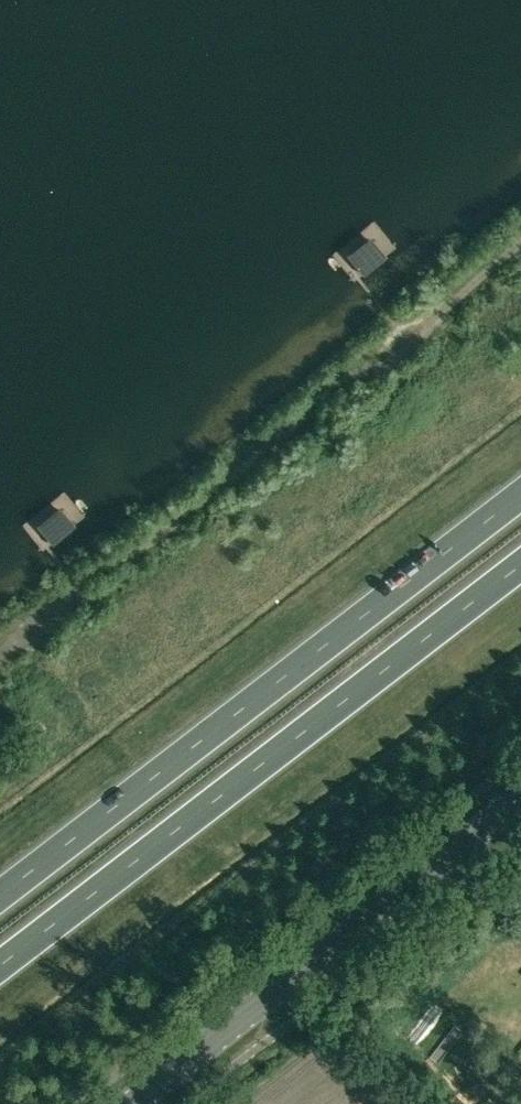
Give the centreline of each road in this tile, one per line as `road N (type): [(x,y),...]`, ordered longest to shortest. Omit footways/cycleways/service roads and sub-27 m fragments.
road 1 (track): [(520,229),(201,498),(0,641)]
road 2 (trunk): [(0,963),(520,562)]
road 3 (trunk): [(520,498),(0,895)]
road 4 (tertiary): [(131,1103),(520,799)]

